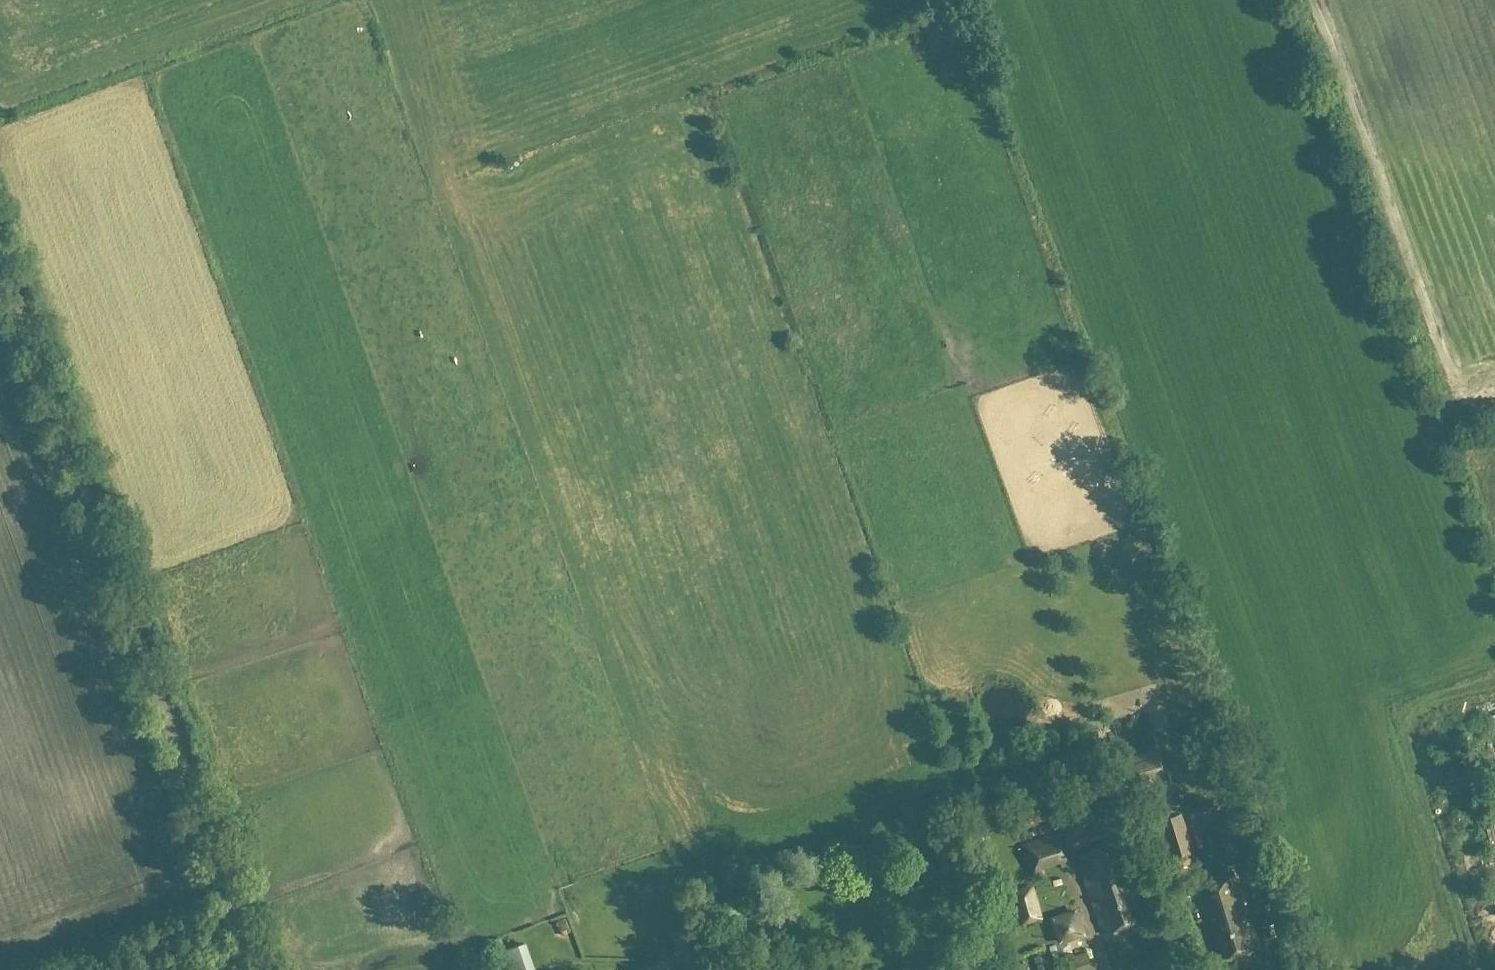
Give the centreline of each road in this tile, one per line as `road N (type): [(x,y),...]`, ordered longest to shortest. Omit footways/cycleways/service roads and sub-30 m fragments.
road 1 (unclassified): [(247,969),(0,287)]

